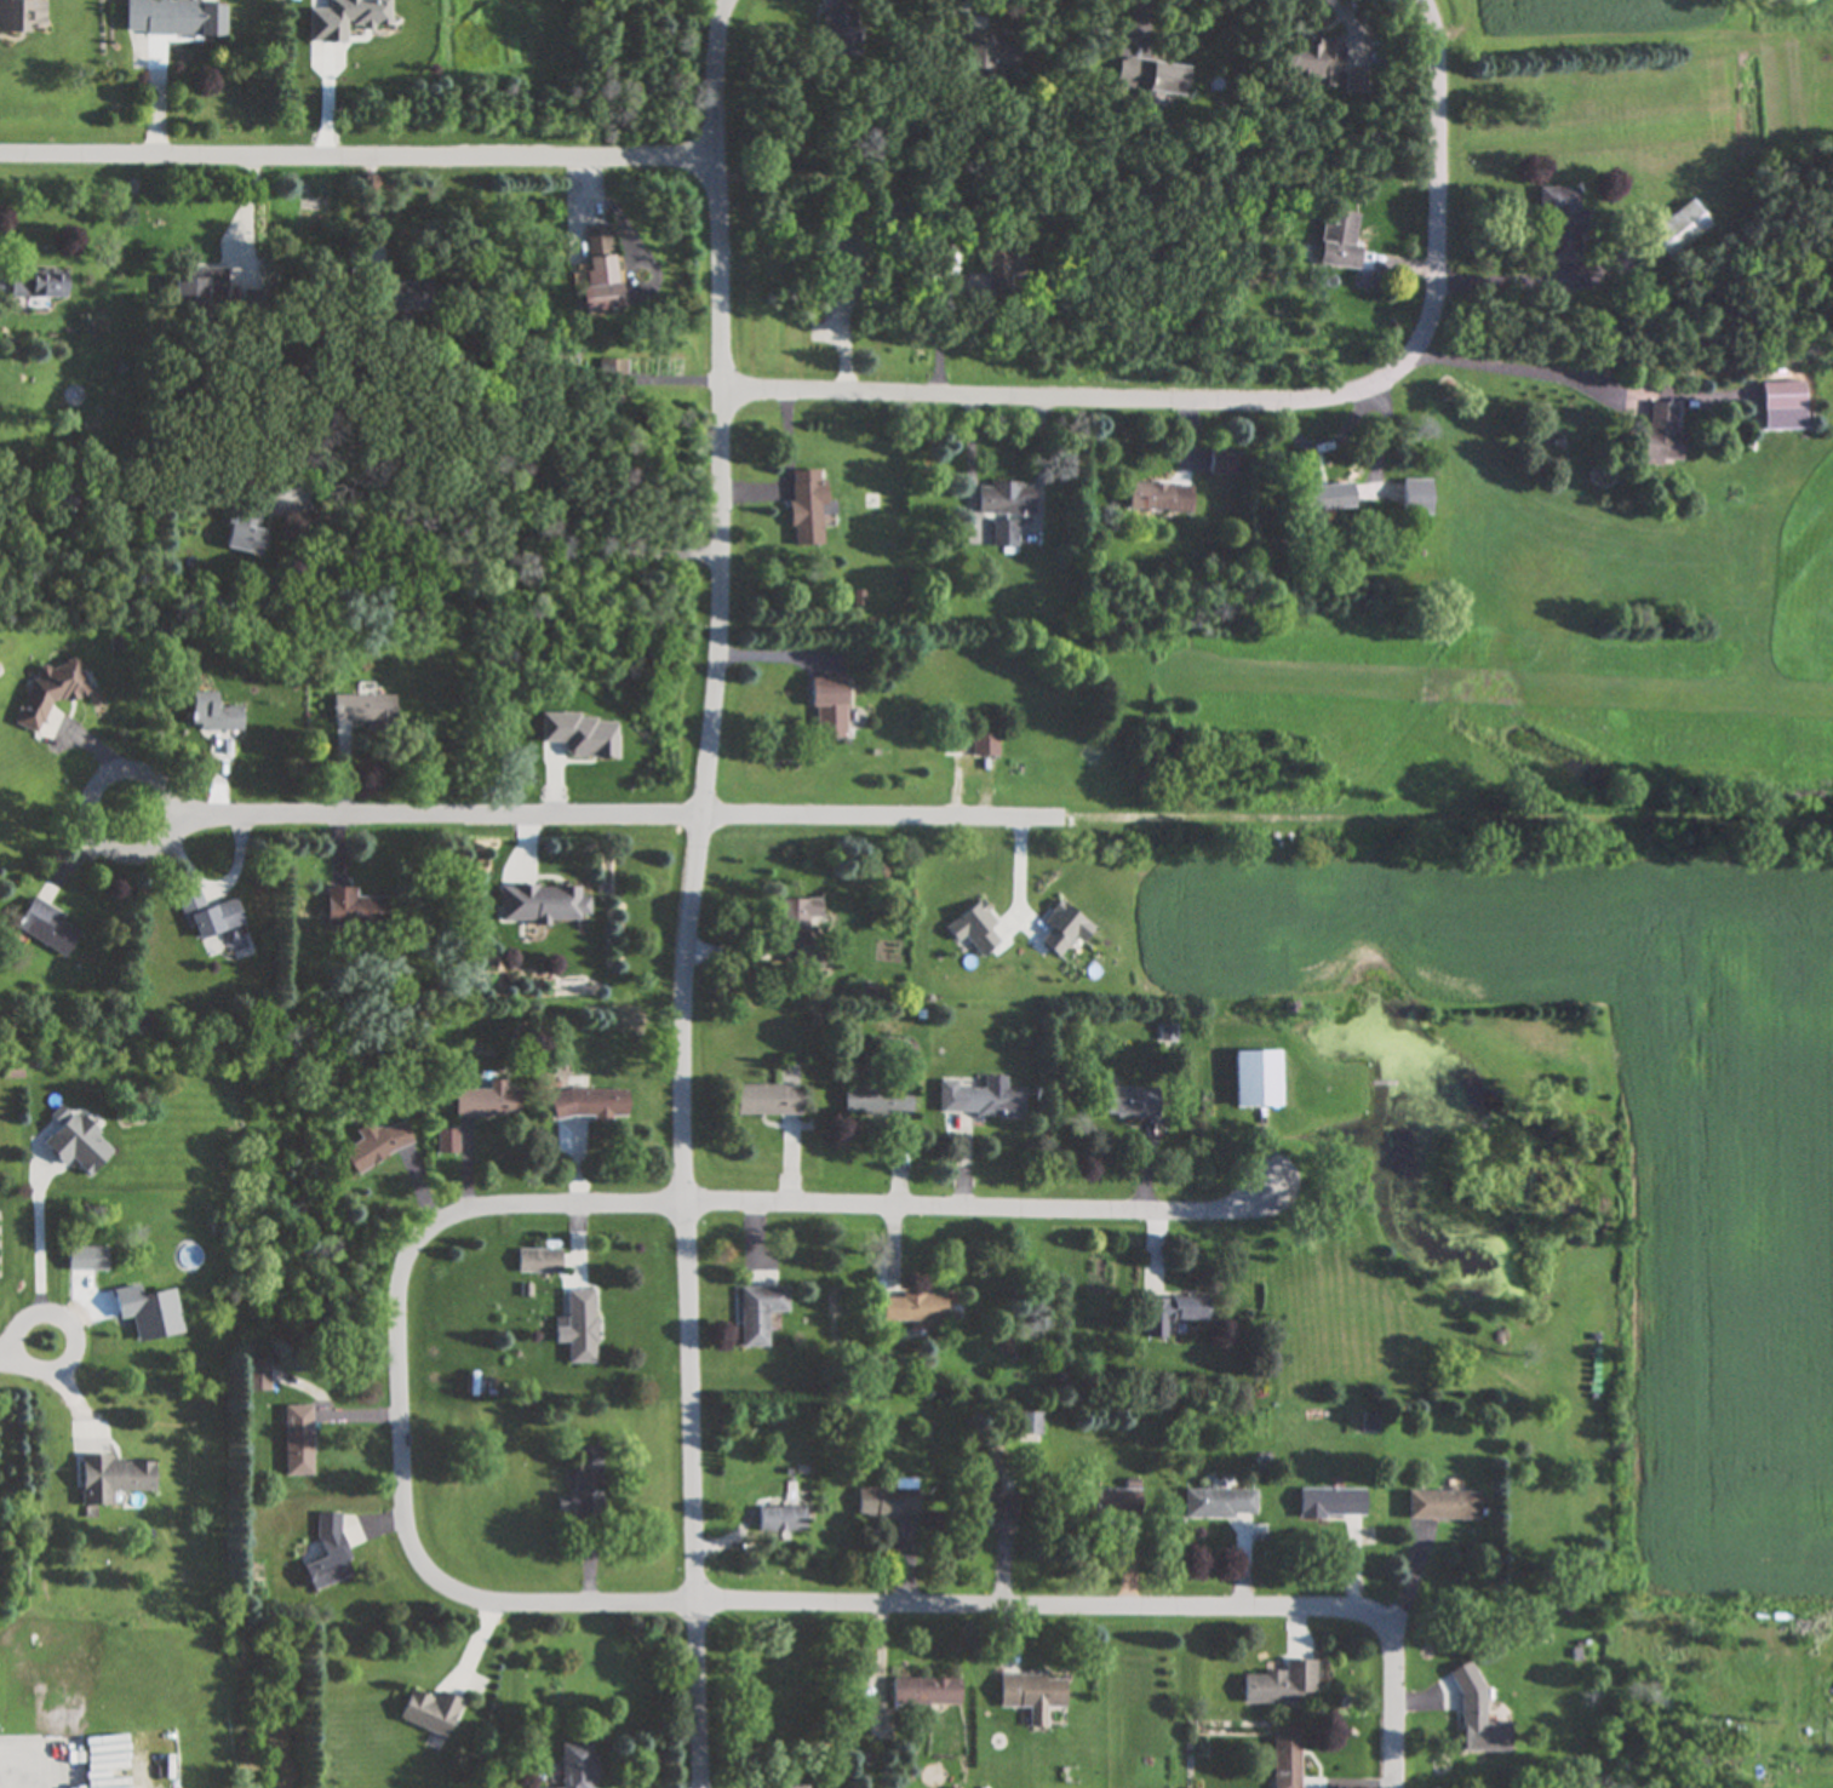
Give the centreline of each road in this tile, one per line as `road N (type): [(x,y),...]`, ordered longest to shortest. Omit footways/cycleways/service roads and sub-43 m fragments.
road 1 (residential): [(128,826),(1832,834)]
road 2 (residential): [(698,1787),(680,1094),(721,574),(709,150)]
road 3 (residential): [(721,384),(1295,397),(1376,379),(1409,354),(1426,321),(1437,267),(1436,40),(1421,0)]
road 4 (residential): [(693,1614),(470,1610),(424,1582),(401,1530),(396,1294),(412,1253),(462,1223),(682,1204)]
road 5 (residential): [(0,149),(709,150)]
road 6 (residential): [(1392,1620),(693,1614)]
road 7 (residential): [(1267,1191),(1228,1215),(682,1204)]
road 8 (residential): [(29,1316),(13,1341),(18,1360),(35,1374),(57,1374),(78,1349),(74,1328),(59,1314),(29,1316)]
road 9 (residential): [(1793,835),(1793,1007)]
road 10 (residential): [(1394,1787),(1392,1620)]
road 11 (residential): [(727,0),(715,45),(709,150)]

